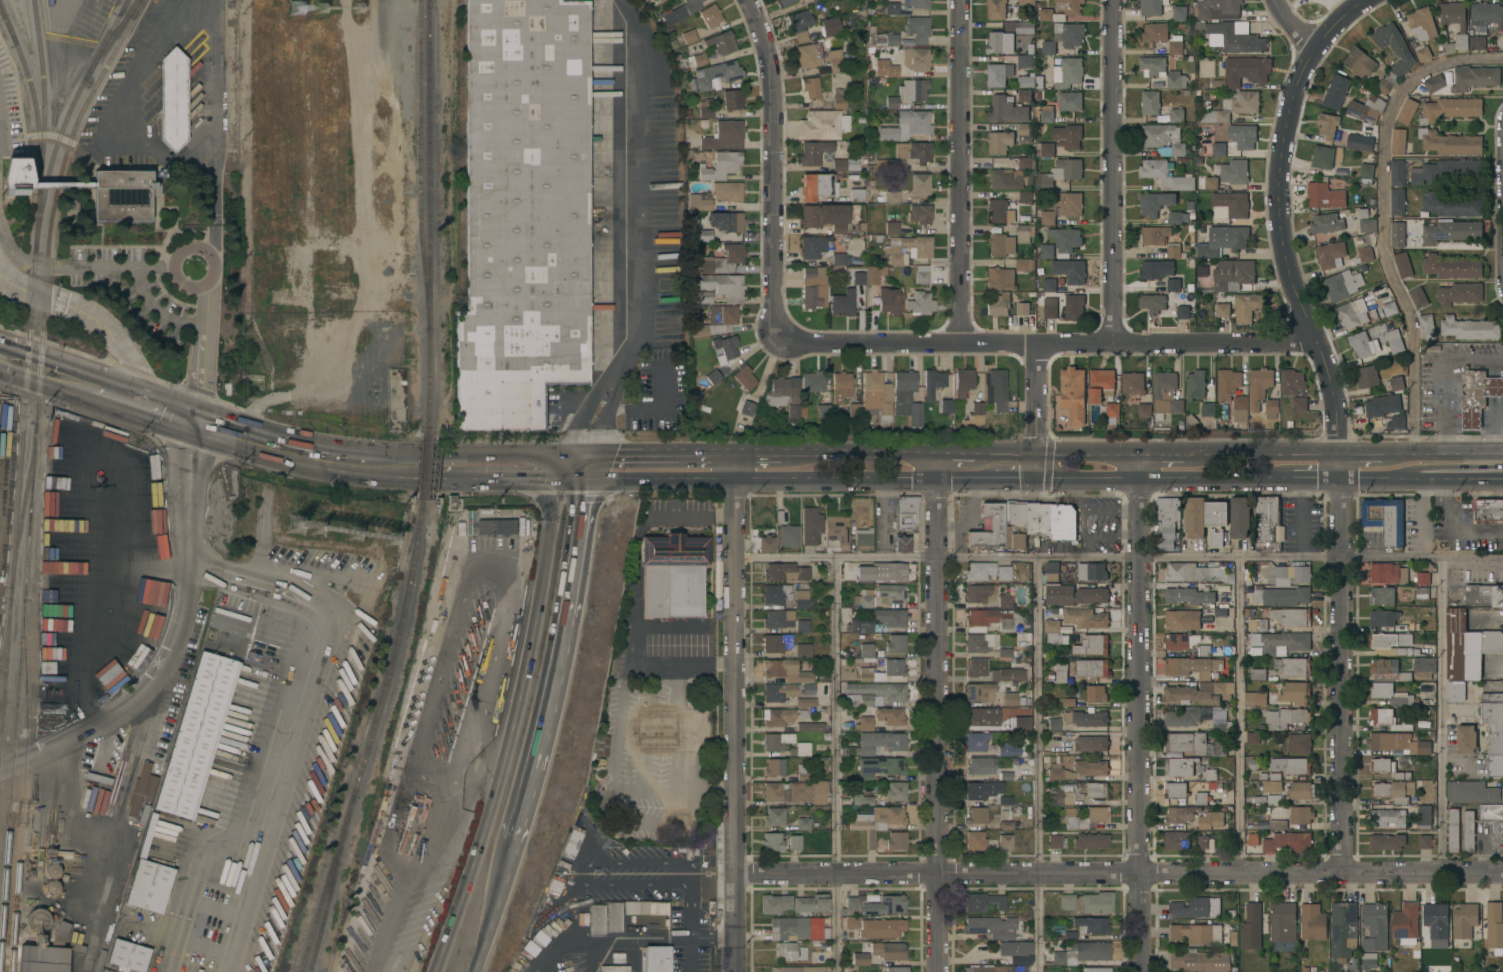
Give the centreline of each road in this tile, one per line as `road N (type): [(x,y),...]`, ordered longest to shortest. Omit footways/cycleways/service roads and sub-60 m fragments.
road 1 (residential): [(1502,871),(733,878)]
road 2 (residential): [(1316,345),(774,341)]
road 3 (residential): [(938,971),(935,454)]
road 4 (residential): [(733,971),(733,454)]
road 5 (residential): [(1139,971),(1139,457)]
road 6 (motorway): [(560,481),(526,670),(434,971)]
road 7 (residential): [(1344,457),(1332,381),(1287,265),(1277,172),(1287,107),(1314,48),(1363,0)]
road 8 (residential): [(198,424),(188,579),(177,636),(156,680),(120,713),(0,766)]
road 9 (residential): [(1344,871),(1344,481)]
road 10 (primary): [(612,481),(983,480)]
road 11 (motorway): [(513,841),(559,677),(587,481)]
road 12 (residential): [(774,341),(771,92),(748,0)]
road 13 (residential): [(1114,342),(1113,0)]
road 14 (residential): [(961,342),(961,0)]
road 15 (primary): [(1036,480),(1268,480)]
road 16 (primary): [(1139,457),(987,455)]
road 17 (primary): [(565,456),(438,455),(422,467)]
road 18 (primary): [(422,467),(439,482),(560,481)]
road 19 (residential): [(1036,480),(1037,342)]
road 20 (motorway): [(473,971),(513,841)]
road 21 (primary): [(1344,457),(1210,457)]
road 22 (primary): [(300,452),(422,467)]

